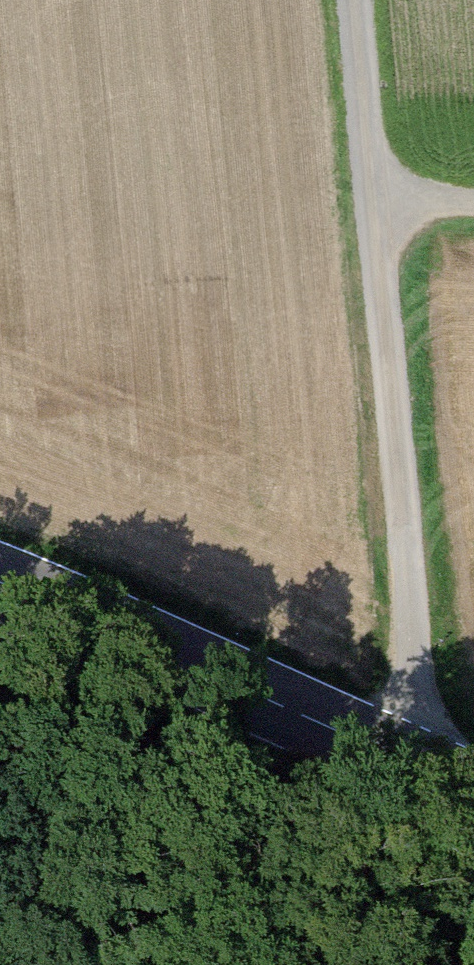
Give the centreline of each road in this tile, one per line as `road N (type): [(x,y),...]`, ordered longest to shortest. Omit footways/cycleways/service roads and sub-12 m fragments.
road 1 (track): [(432,771),(358,0)]
road 2 (primary): [(473,790),(0,585)]

